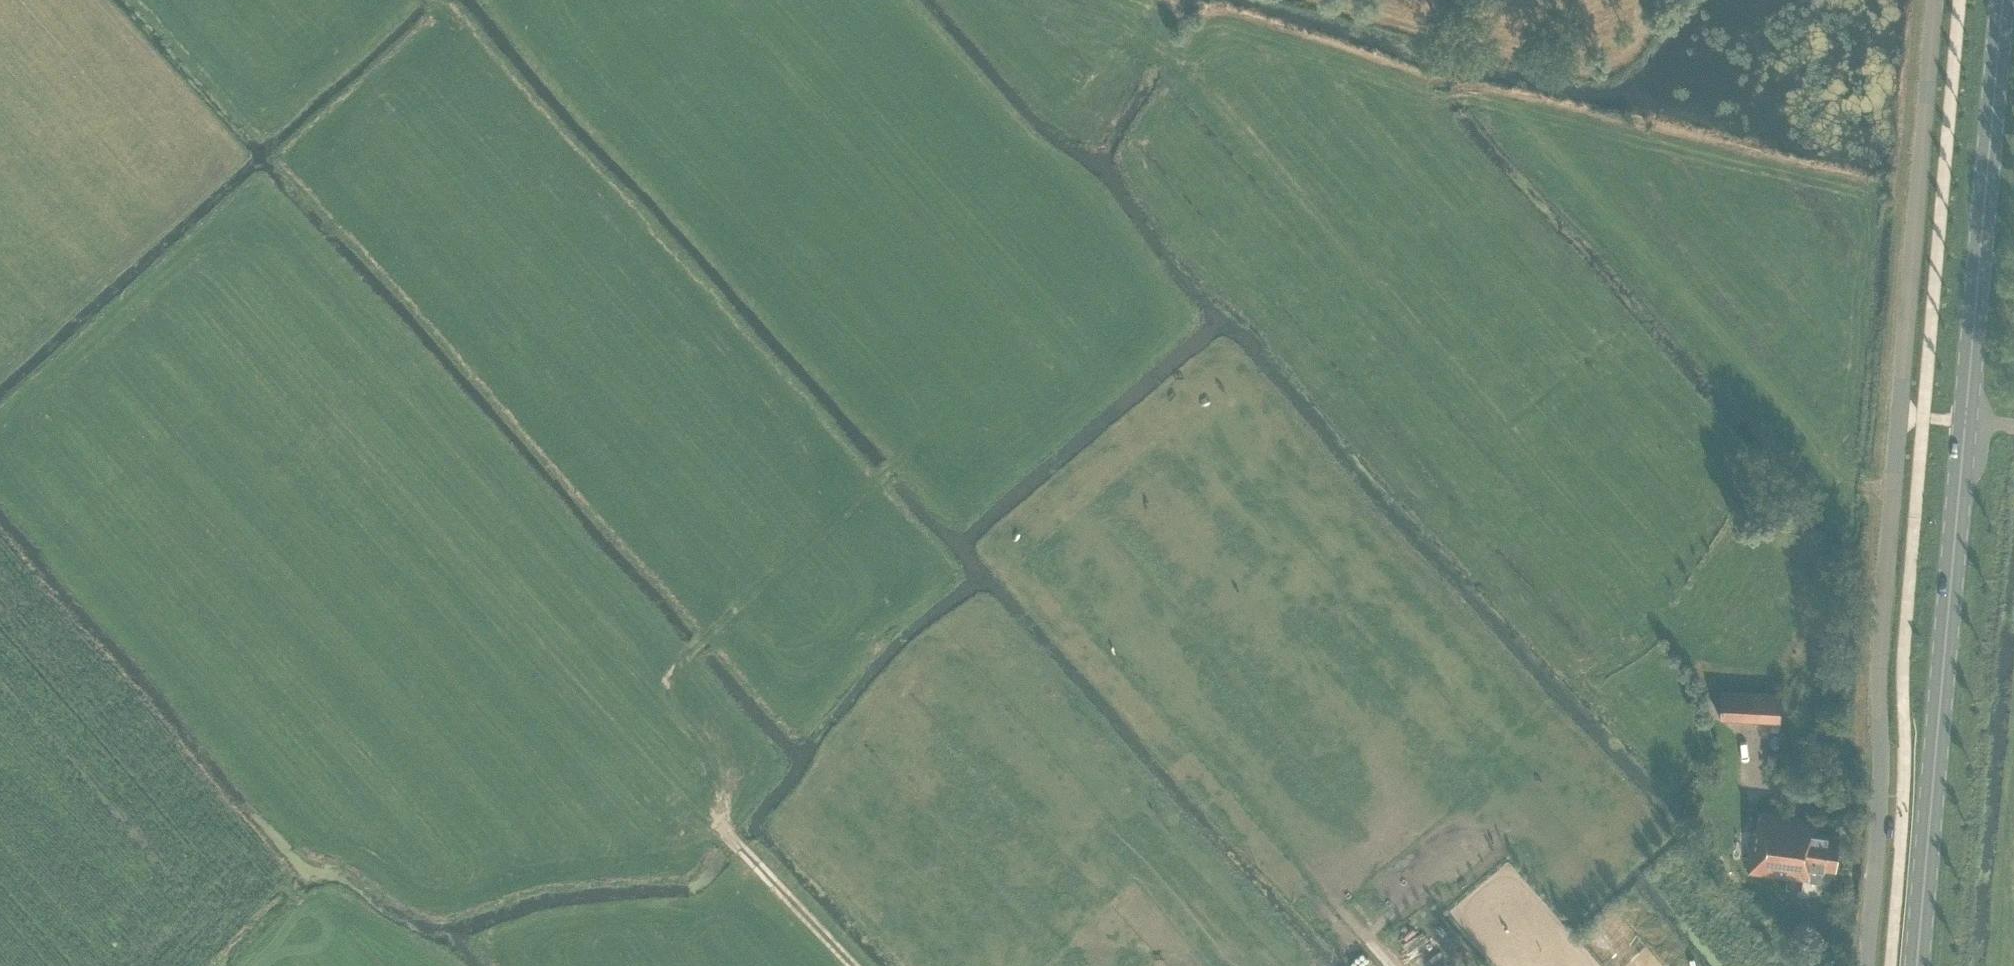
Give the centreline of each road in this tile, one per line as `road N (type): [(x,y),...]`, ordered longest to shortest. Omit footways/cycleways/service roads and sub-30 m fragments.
road 1 (primary): [(1917,965),(2002,0)]
road 2 (unclassified): [(1866,965),(1880,795),(1879,664),(1935,0)]

